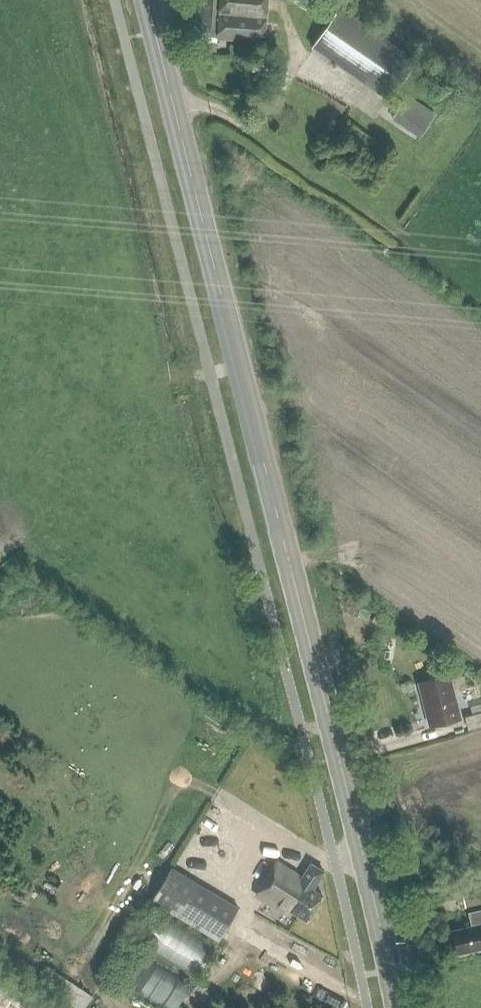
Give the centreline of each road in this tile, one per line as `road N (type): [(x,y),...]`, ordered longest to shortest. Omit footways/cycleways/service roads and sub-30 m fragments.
road 1 (primary): [(398,1007),(199,210)]
road 2 (primary): [(124,0),(158,133),(199,210)]
road 3 (primary): [(199,210),(147,7)]

